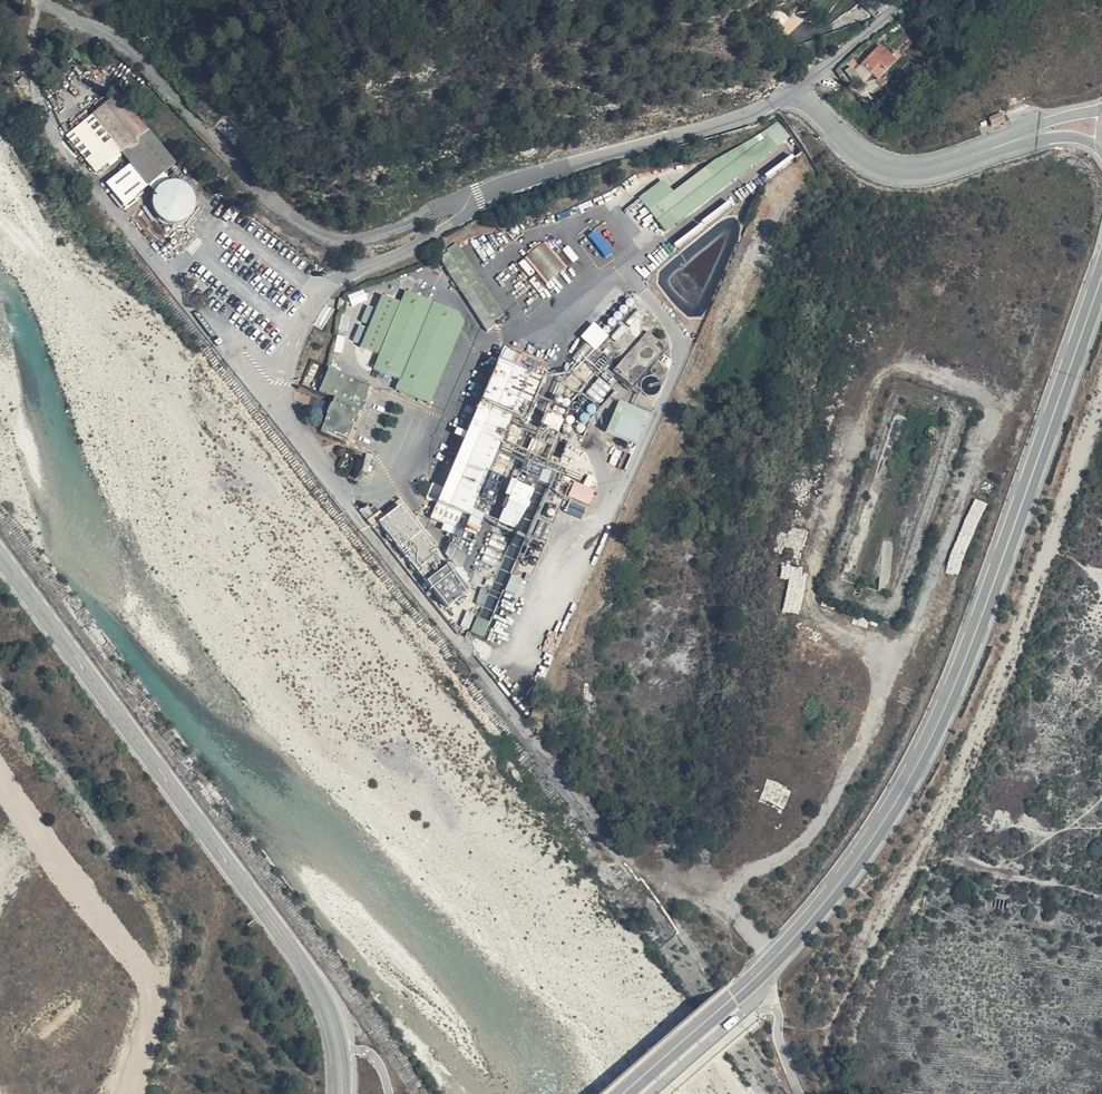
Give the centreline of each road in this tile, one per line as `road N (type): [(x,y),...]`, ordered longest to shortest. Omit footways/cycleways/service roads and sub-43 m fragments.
road 1 (primary): [(1101,279),(999,579),(919,768),(838,890),(771,964)]
road 2 (tertiary): [(342,1093),(334,1022),(307,969),(0,551)]
road 3 (track): [(145,888),(162,940),(156,1007),(126,1093)]
road 4 (primary): [(771,964),(624,1093)]

